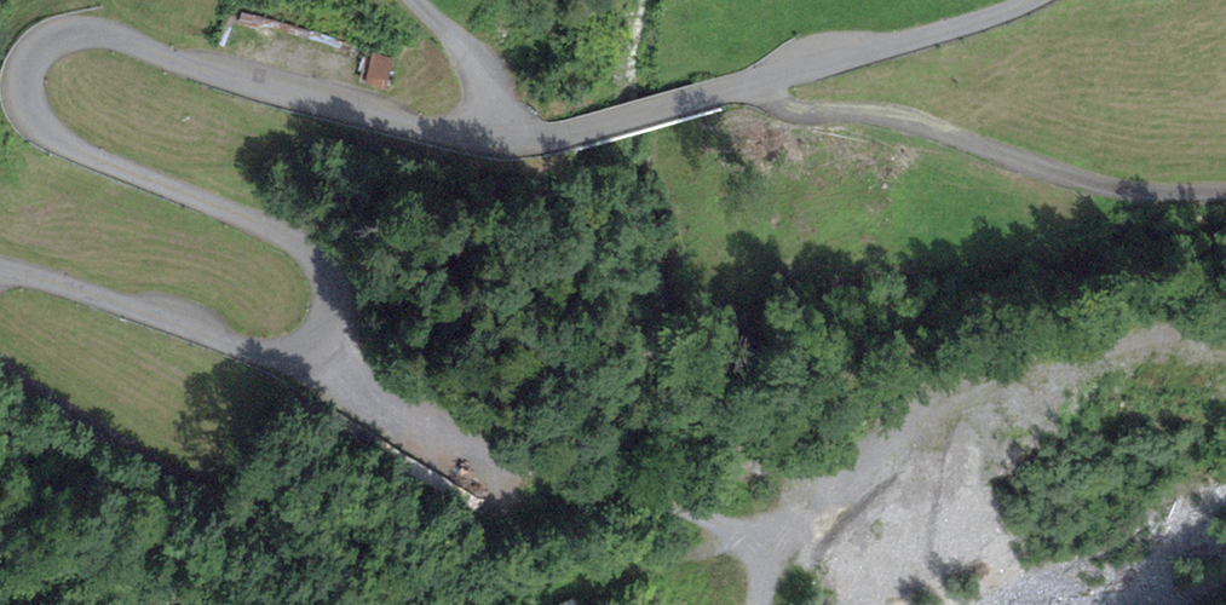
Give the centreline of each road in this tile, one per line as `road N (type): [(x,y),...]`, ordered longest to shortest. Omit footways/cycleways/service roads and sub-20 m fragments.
road 1 (unclassified): [(1025,0),(812,71),(575,134),(520,141),(378,120),(103,34),(62,38),(37,55),(23,86),(29,119),(61,145),(318,257),(336,300),(310,346),(278,352),(0,269)]
road 2 (track): [(310,346),(392,405),(466,446),(582,487),(658,497),(735,538),(764,572),(760,604)]
road 3 (track): [(1225,341),(1179,328),(933,411),(742,547)]
road 4 (track): [(750,87),(791,107),(898,114),(1101,185),(1225,190)]
road 5 (track): [(0,348),(55,403),(366,604)]

